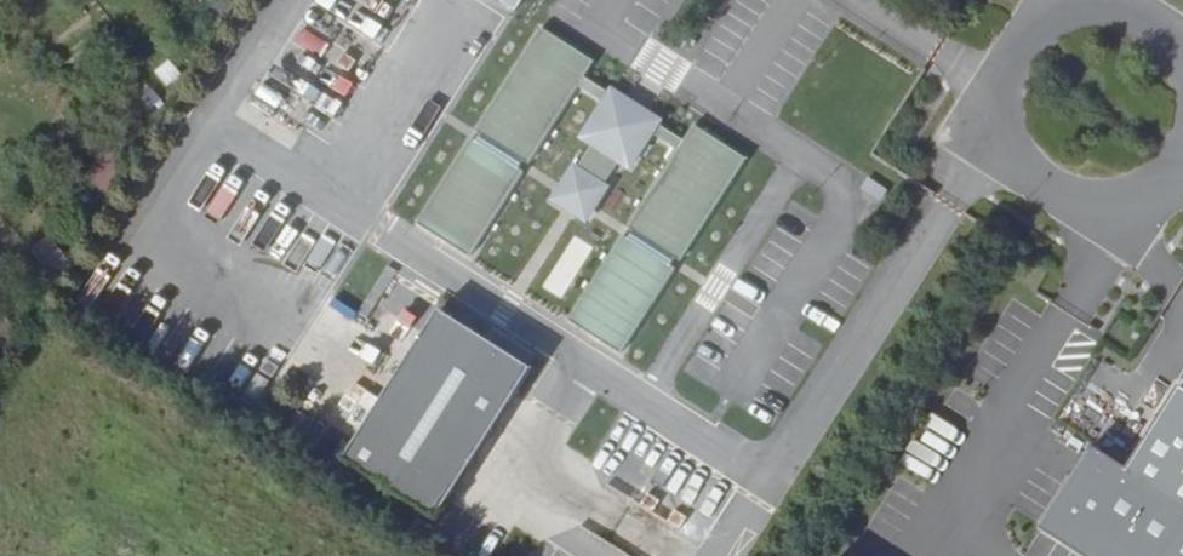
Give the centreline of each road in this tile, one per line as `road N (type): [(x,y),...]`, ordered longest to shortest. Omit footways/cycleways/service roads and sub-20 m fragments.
road 1 (unclassified): [(1139,14),(1070,11),(1039,28),(1001,85),(1001,134),(1015,166),(1069,206),(1137,204),(1182,167)]

